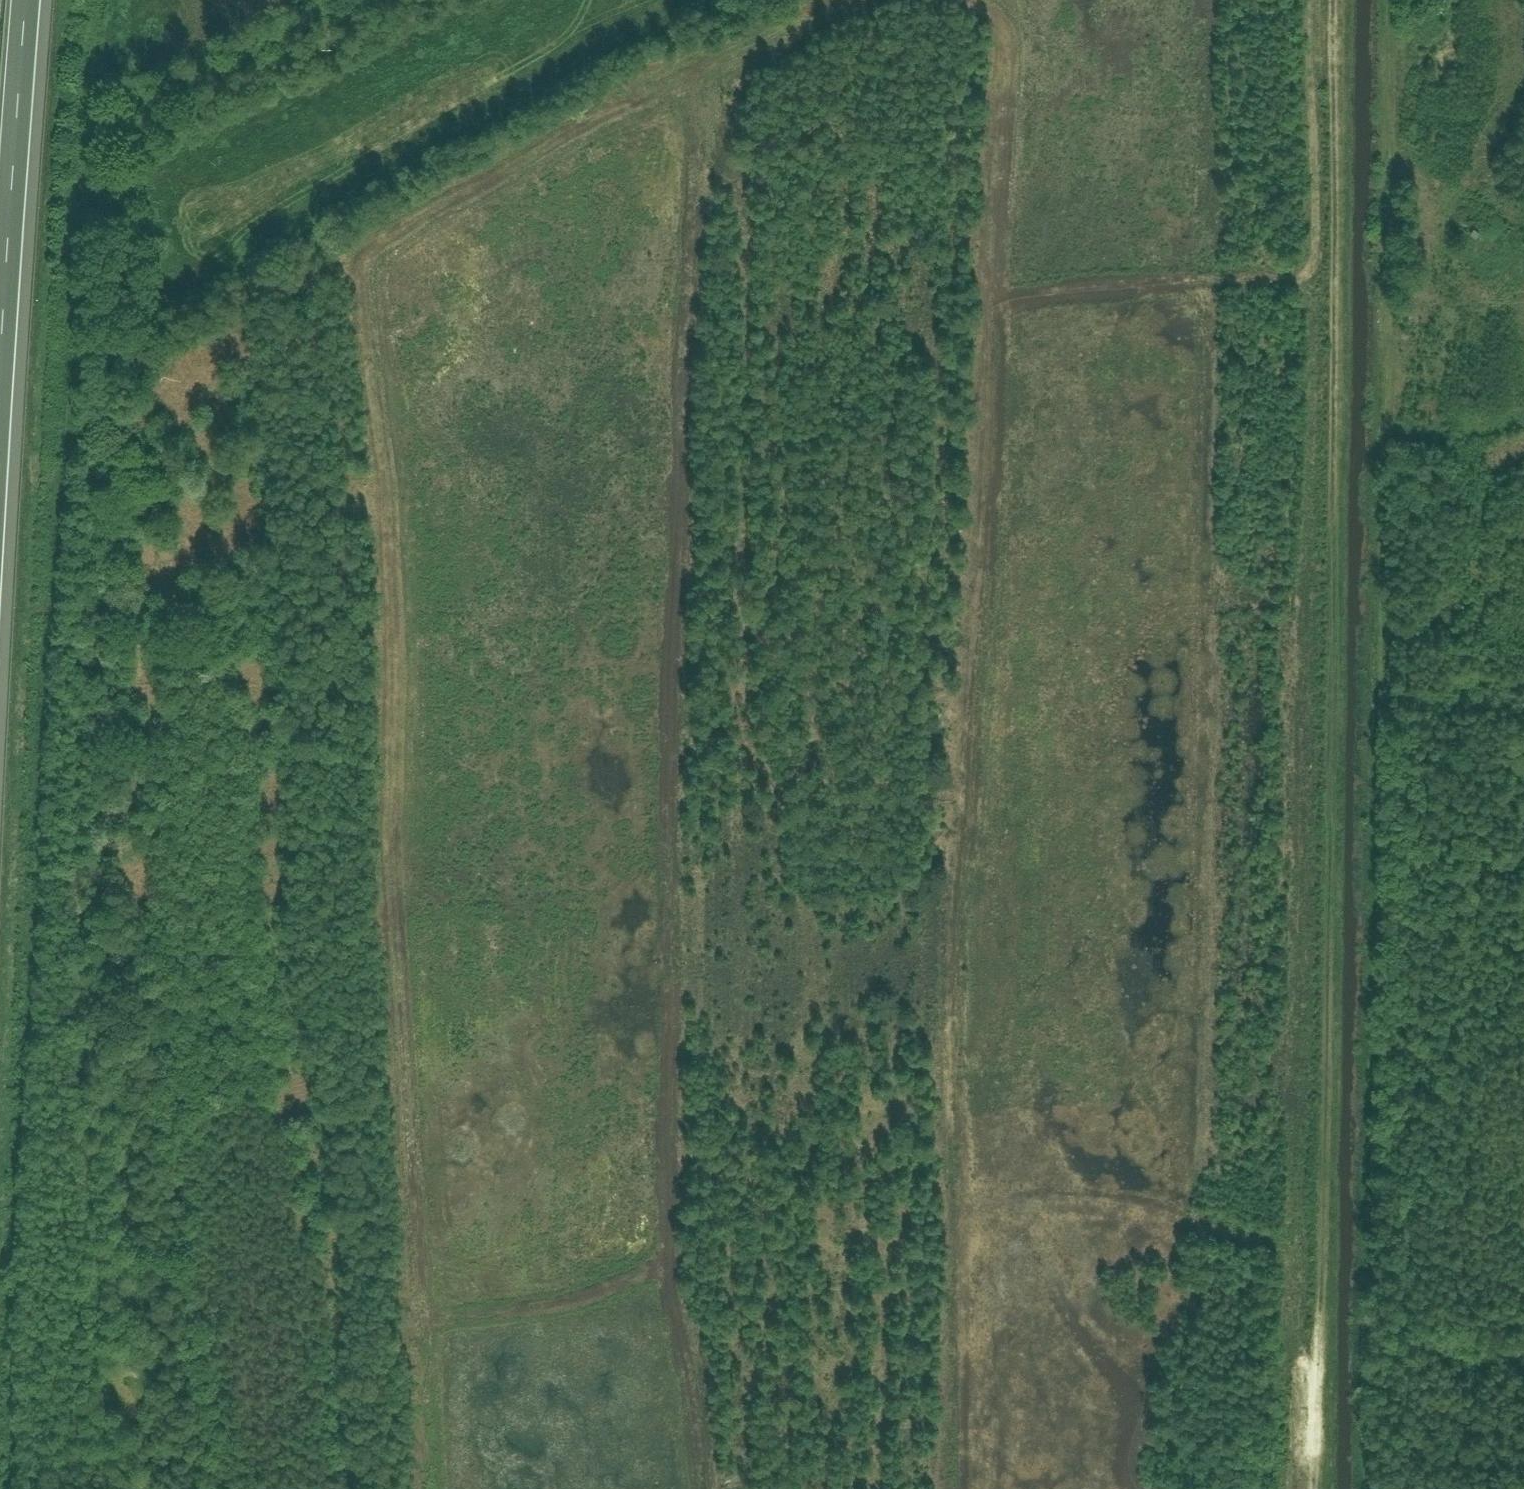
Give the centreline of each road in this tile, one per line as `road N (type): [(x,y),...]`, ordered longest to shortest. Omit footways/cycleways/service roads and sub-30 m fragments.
road 1 (track): [(1318,1488),(1331,0)]
road 2 (motorway): [(0,372),(28,0)]
road 3 (track): [(110,109),(339,0)]

